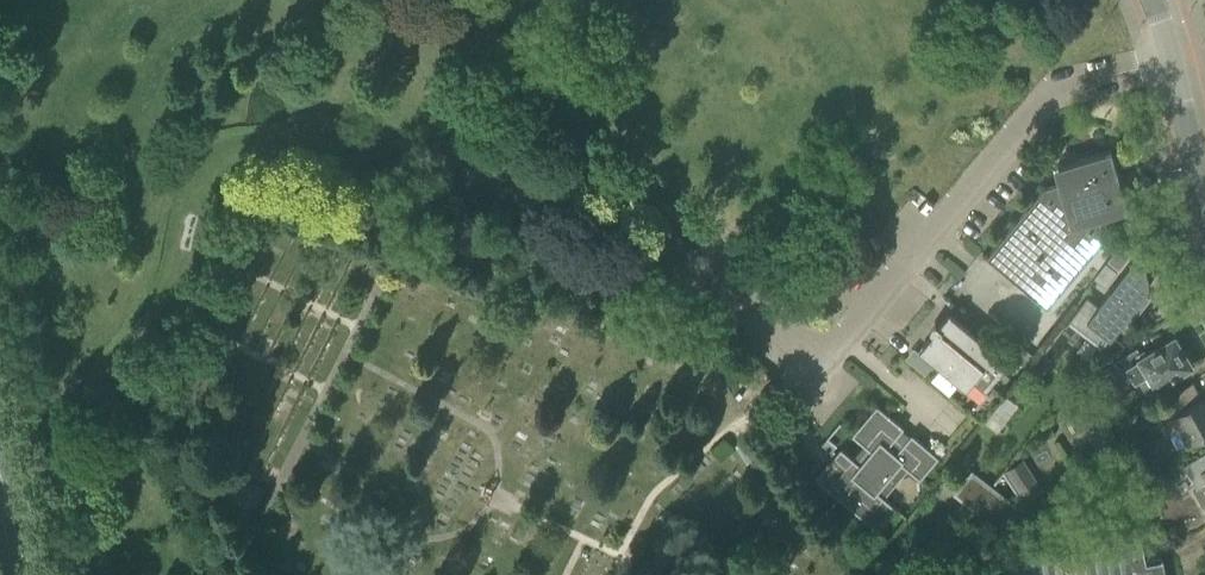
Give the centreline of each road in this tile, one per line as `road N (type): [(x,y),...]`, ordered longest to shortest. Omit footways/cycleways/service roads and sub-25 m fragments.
road 1 (unclassified): [(692,246),(799,342),(825,352),(852,342),(1057,93),(1171,54)]
road 2 (residential): [(1204,196),(1171,54)]

